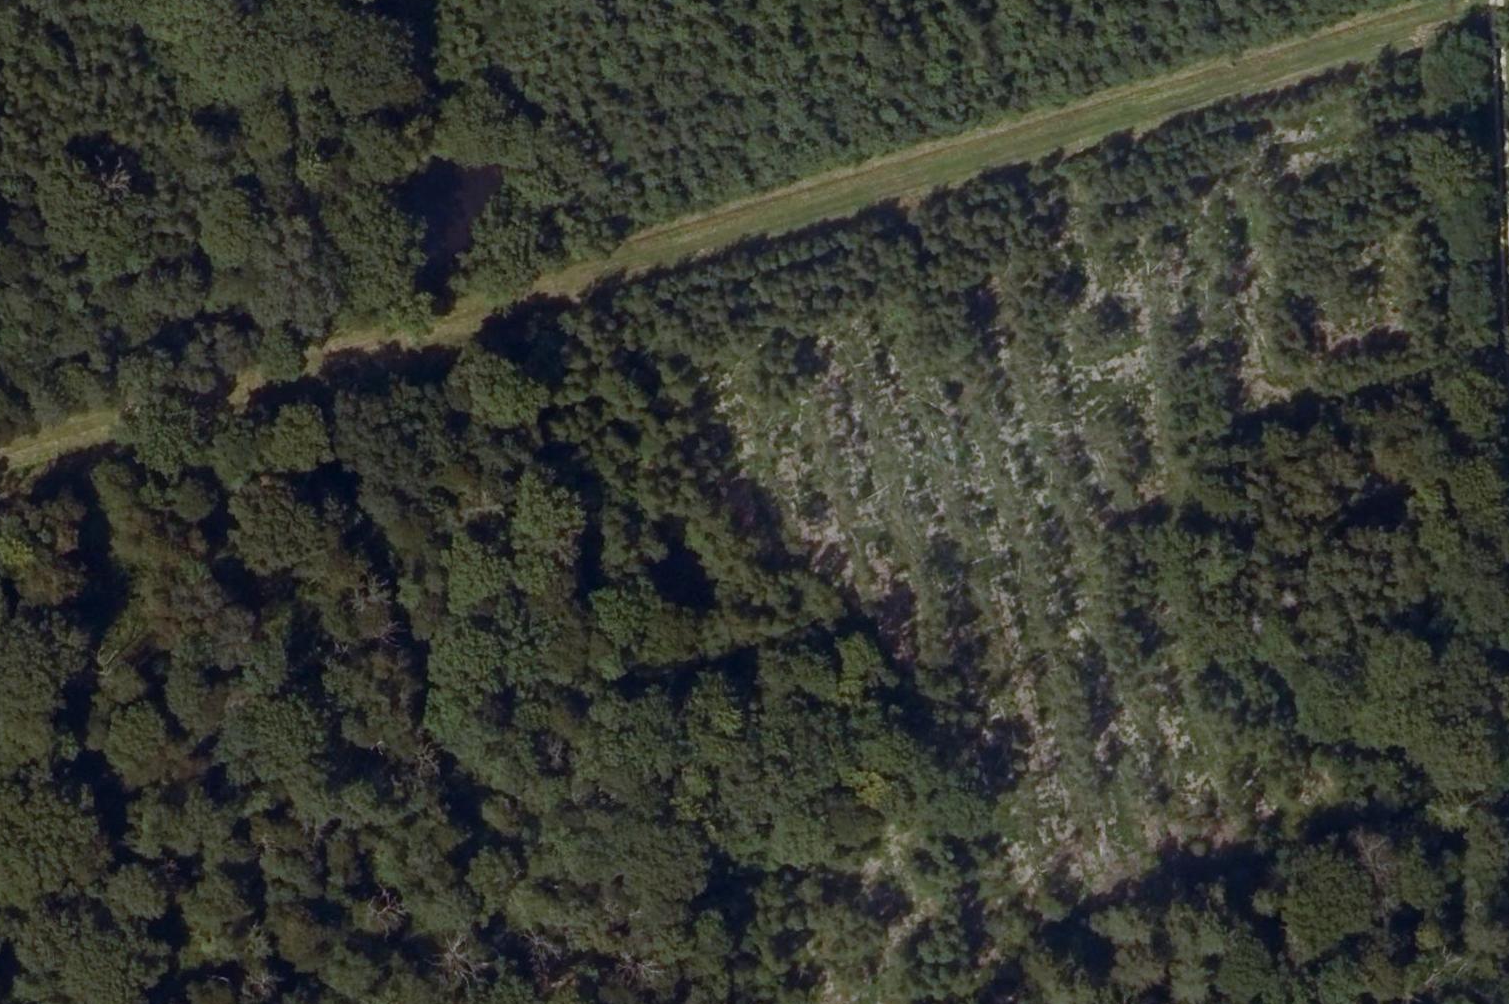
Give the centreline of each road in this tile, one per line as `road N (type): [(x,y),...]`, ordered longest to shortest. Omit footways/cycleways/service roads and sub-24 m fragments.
road 1 (track): [(1508,268),(1499,0)]

